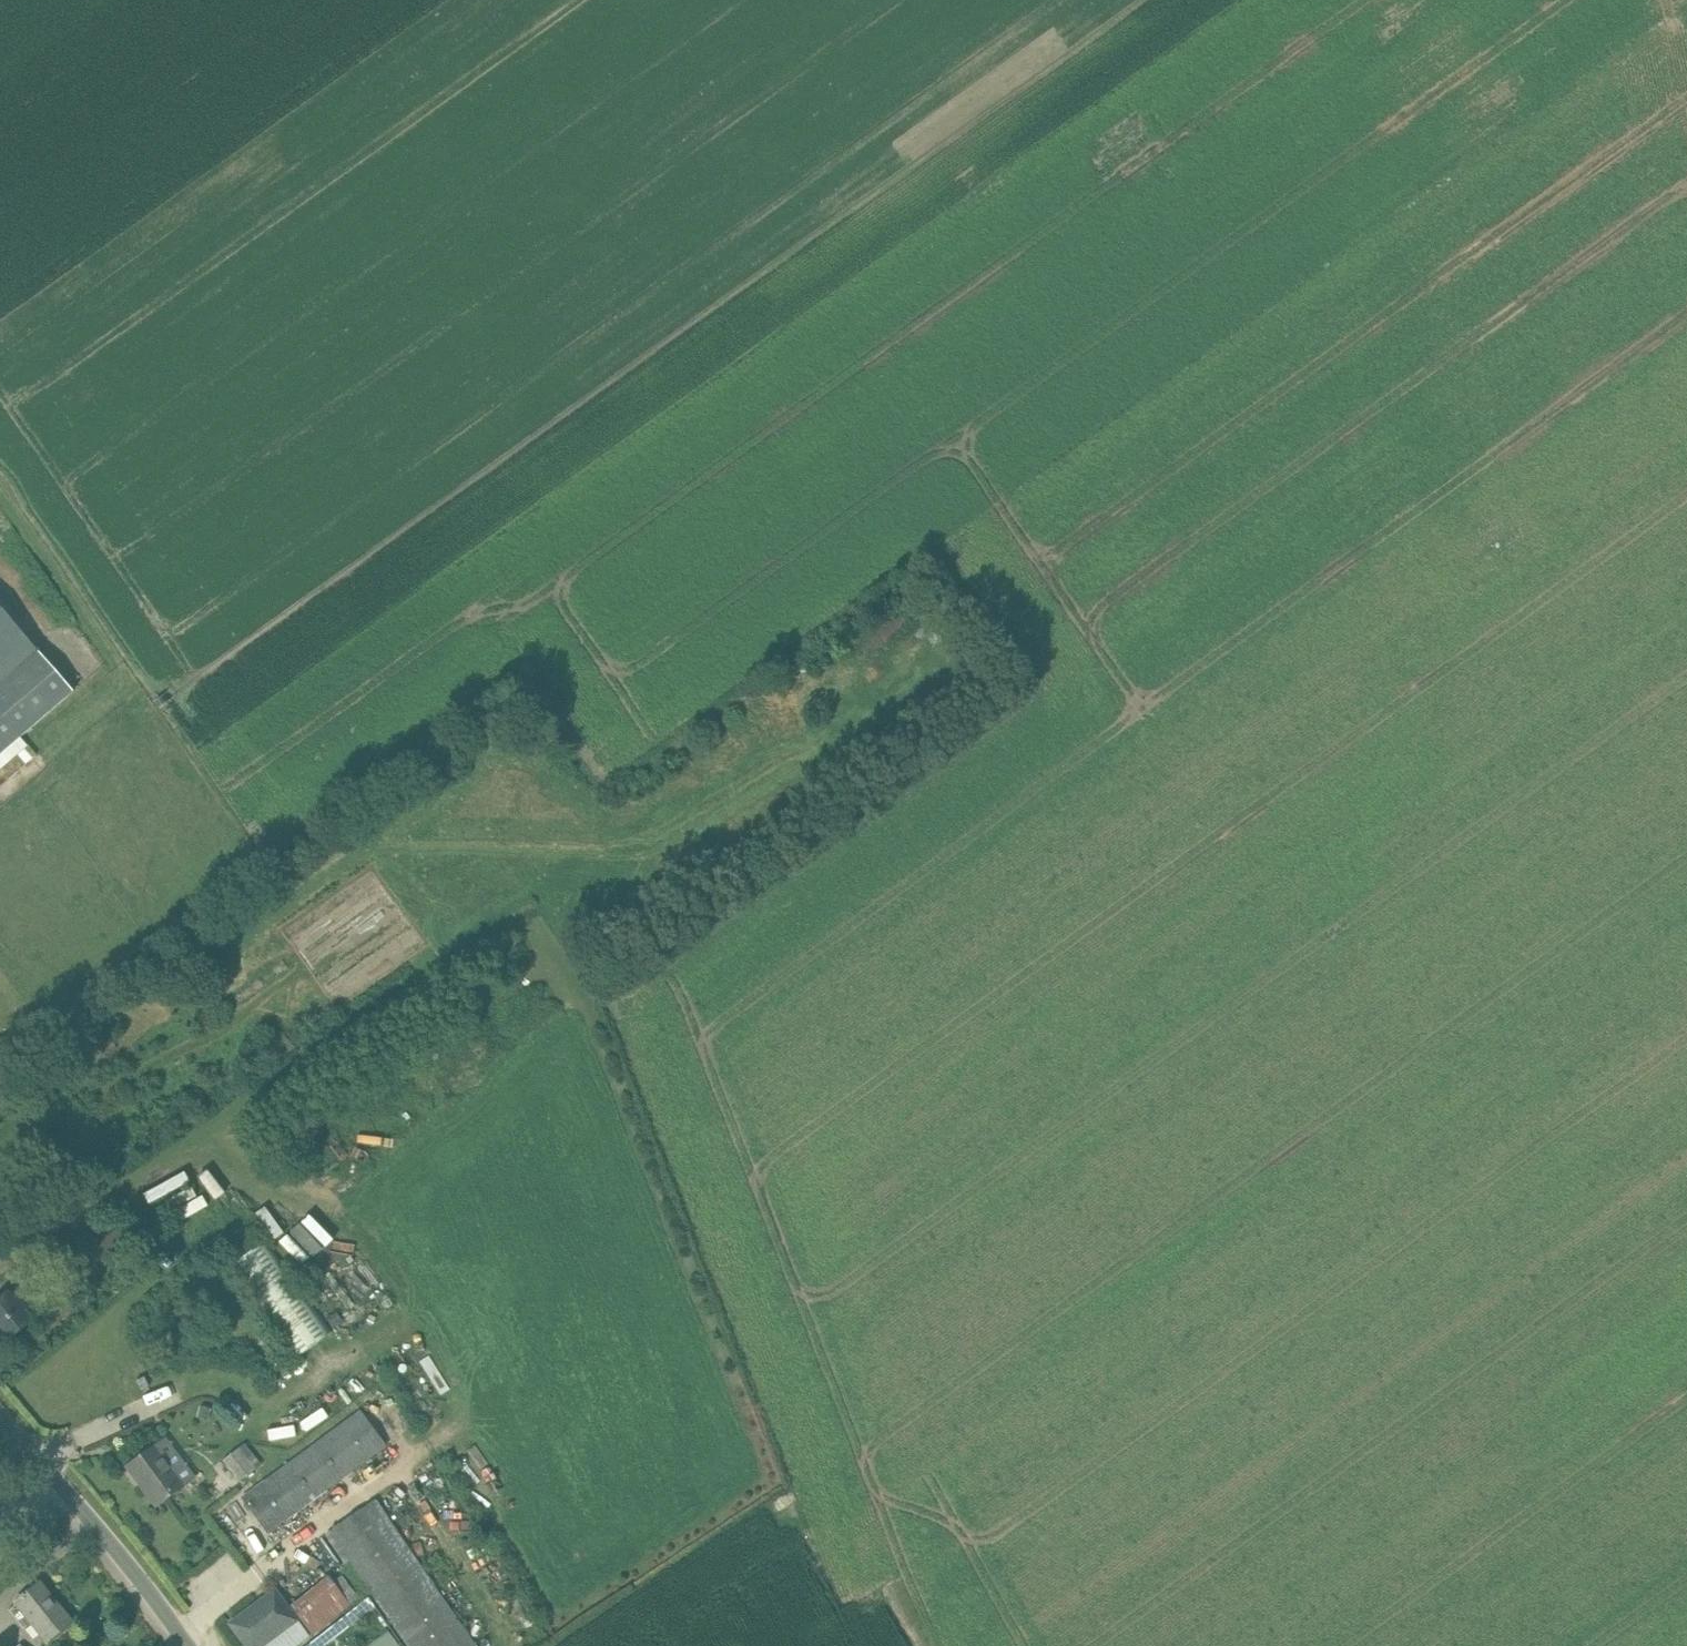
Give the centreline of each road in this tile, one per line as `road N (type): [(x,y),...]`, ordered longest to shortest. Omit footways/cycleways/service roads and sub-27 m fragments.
road 1 (unclassified): [(193,1645),(0,1405)]

